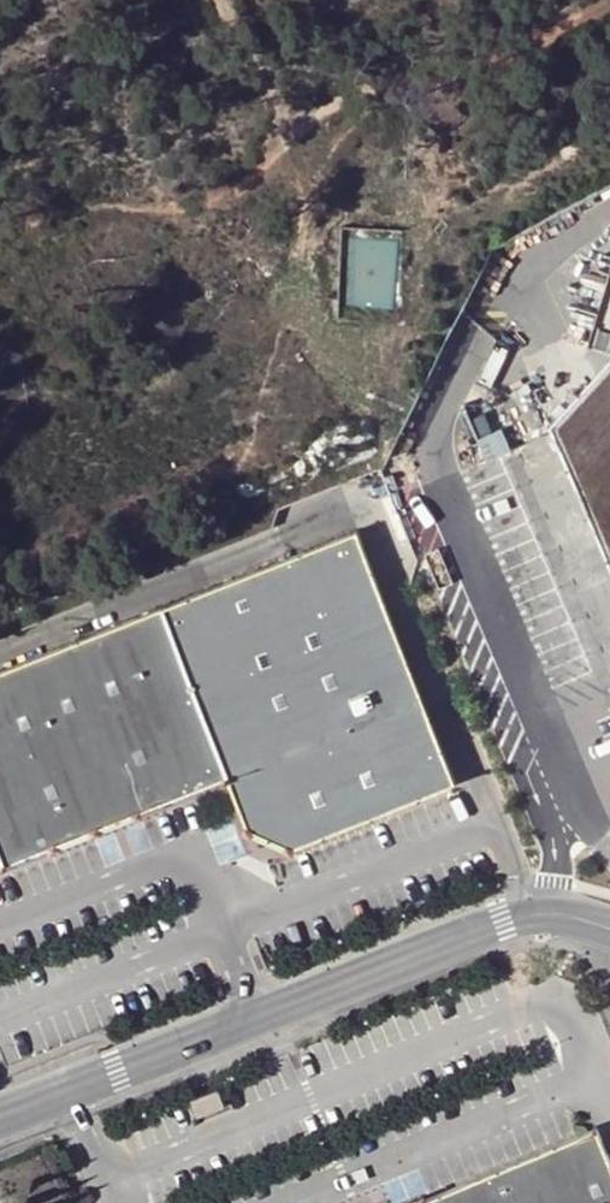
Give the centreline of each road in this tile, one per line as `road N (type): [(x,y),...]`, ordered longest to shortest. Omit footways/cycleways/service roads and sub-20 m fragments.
road 1 (track): [(609,8),(541,43),(372,88),(300,127),(254,169),(175,206),(98,210),(0,244)]
road 2 (unclassified): [(0,1123),(515,912),(543,910),(609,929)]

